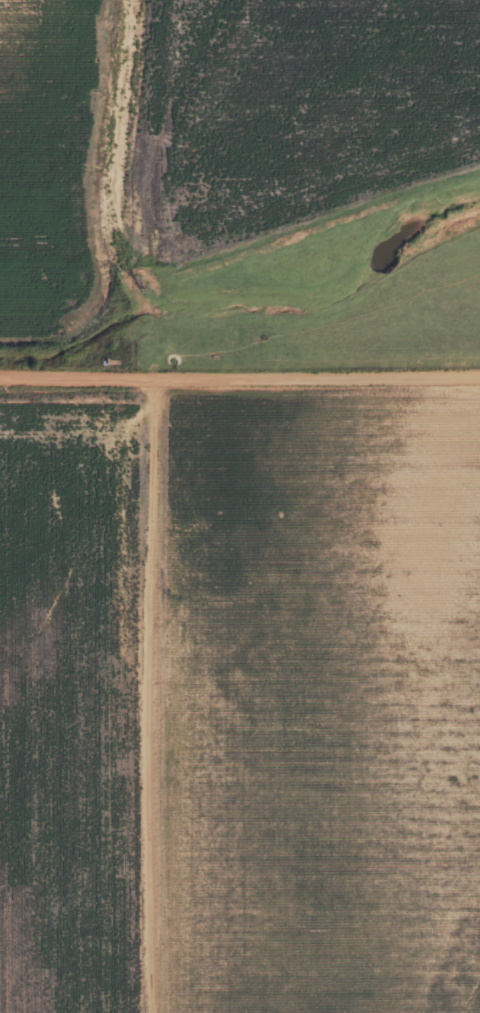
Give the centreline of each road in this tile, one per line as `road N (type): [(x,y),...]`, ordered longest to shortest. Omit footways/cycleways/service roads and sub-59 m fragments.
road 1 (residential): [(479,378),(0,379)]

